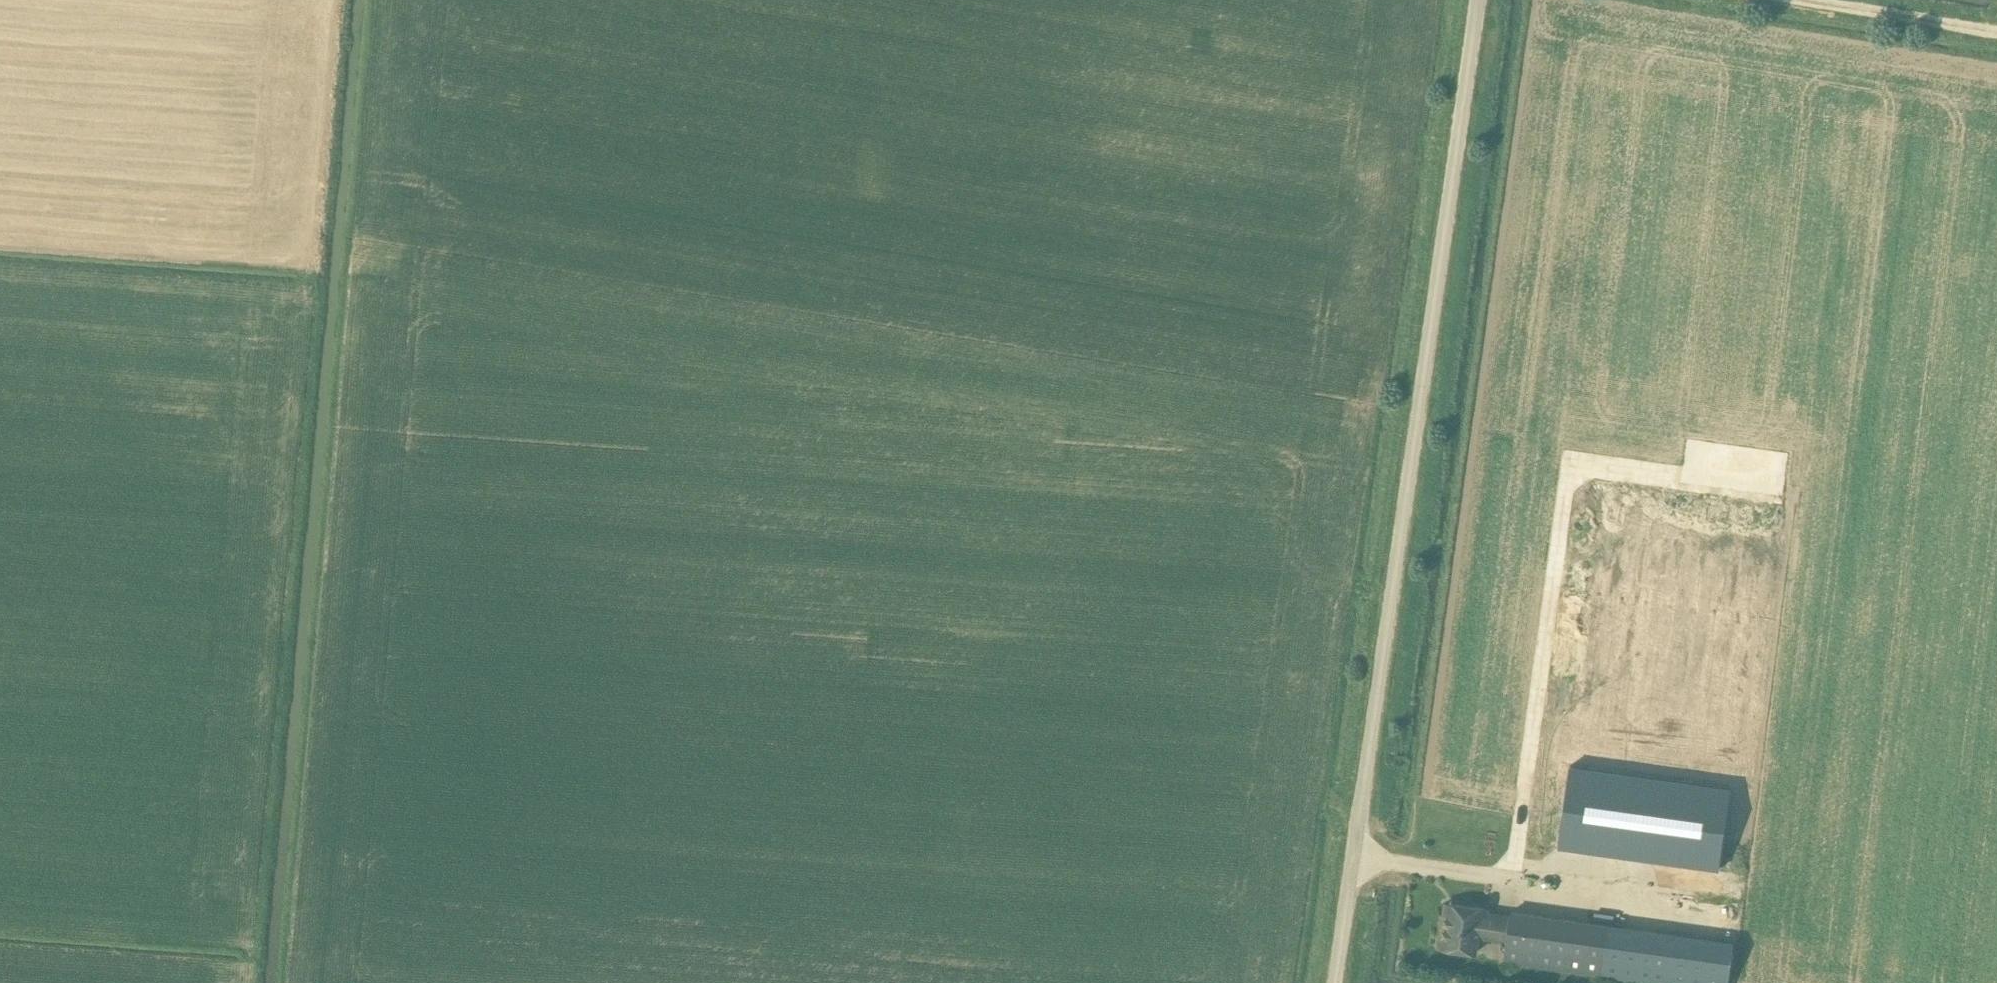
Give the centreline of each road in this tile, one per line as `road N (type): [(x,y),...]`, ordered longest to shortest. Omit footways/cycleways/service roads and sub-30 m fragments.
road 1 (unclassified): [(1332,982),(1475,0)]

